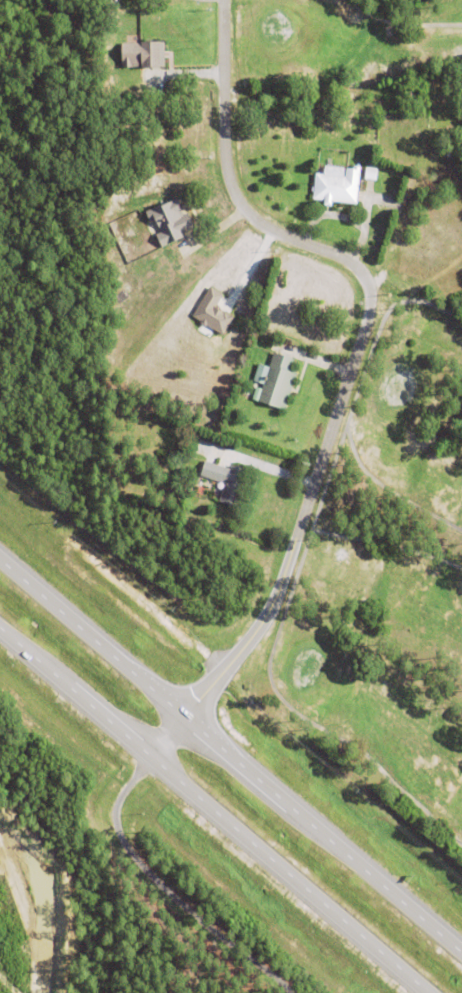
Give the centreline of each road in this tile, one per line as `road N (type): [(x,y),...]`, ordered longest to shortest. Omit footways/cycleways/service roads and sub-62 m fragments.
road 1 (residential): [(151,759),(268,613),(370,291),(360,269),(278,236),(243,210),(229,186),(221,0)]
road 2 (trunk): [(461,953),(0,561)]
road 3 (trunk): [(0,628),(425,992)]

